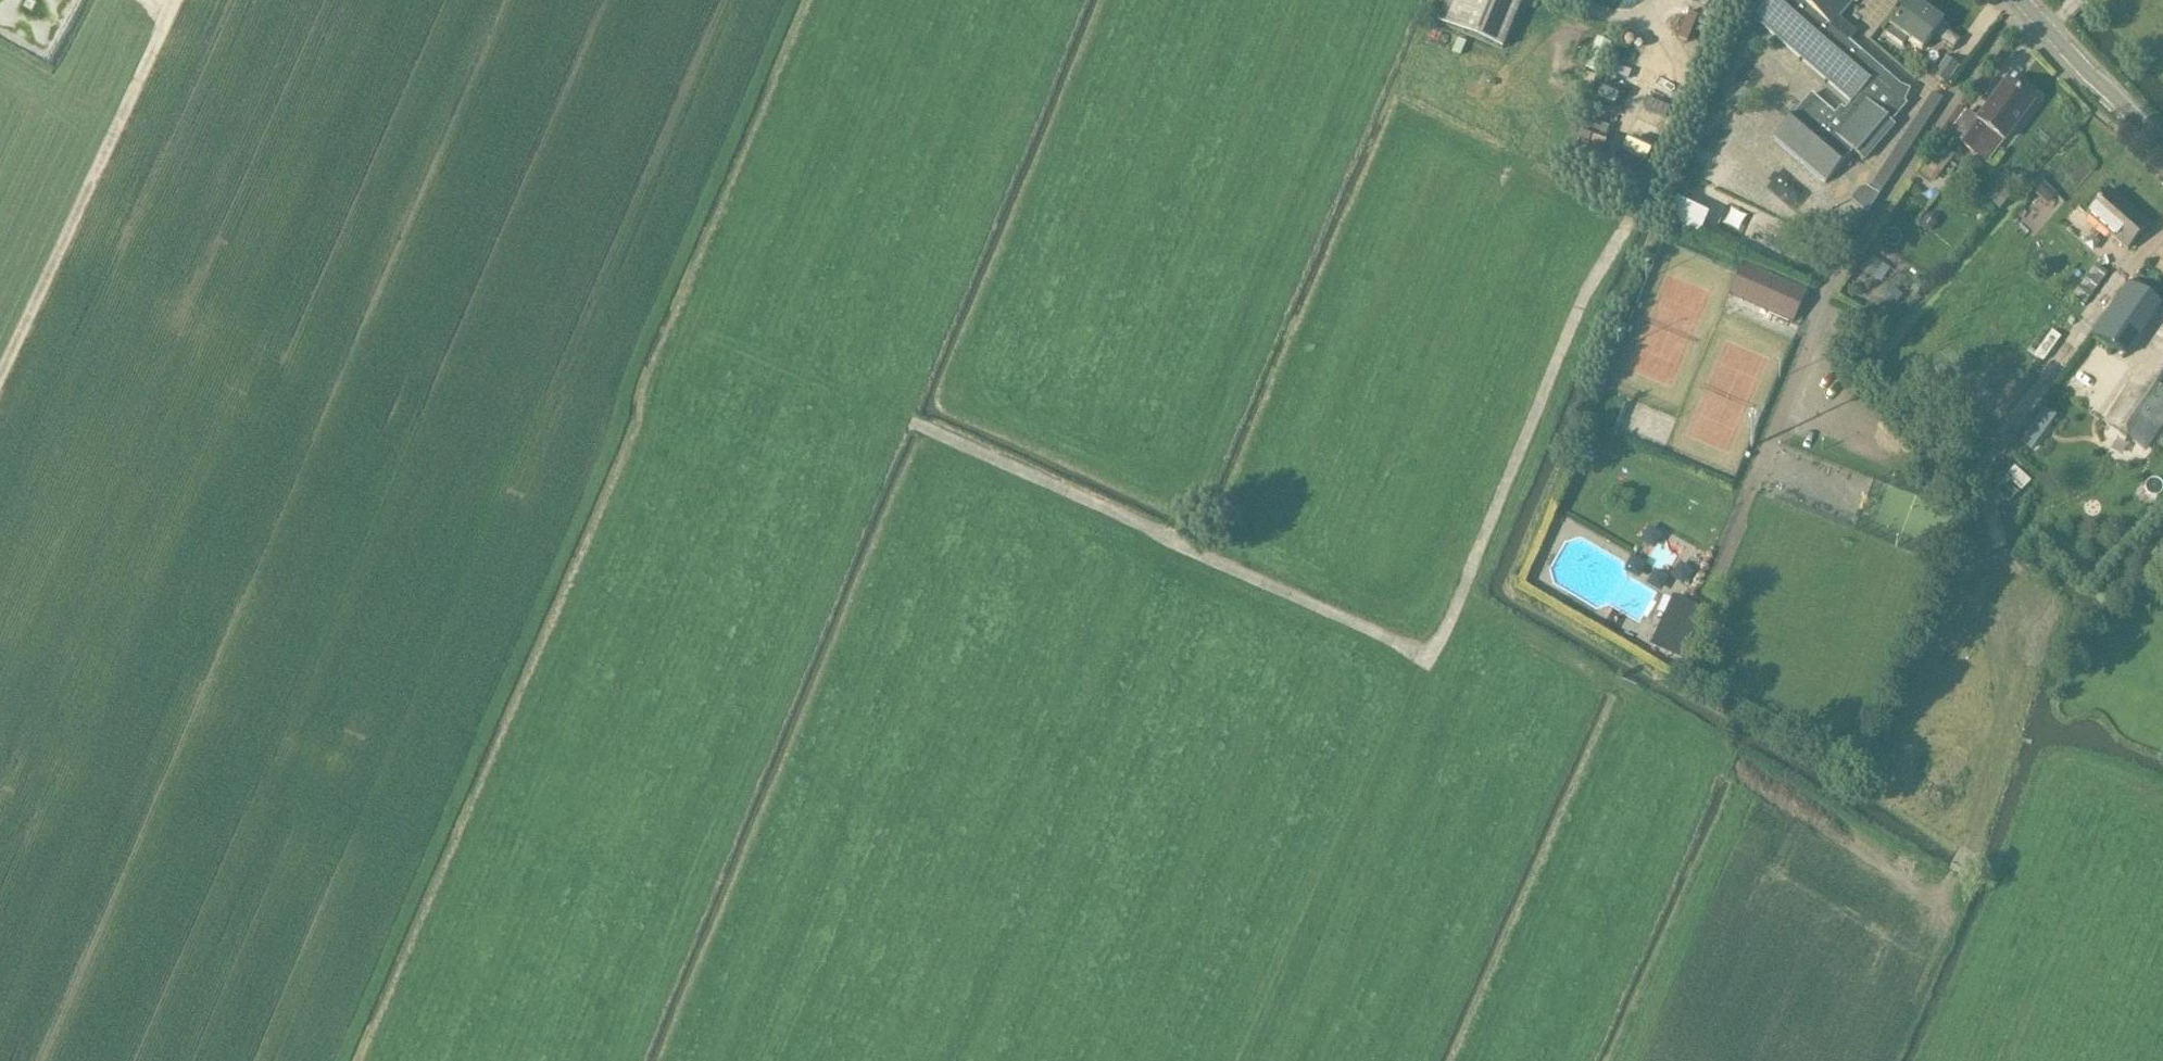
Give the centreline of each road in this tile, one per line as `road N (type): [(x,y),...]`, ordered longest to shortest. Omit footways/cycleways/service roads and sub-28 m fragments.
road 1 (track): [(914,408),(1441,649),(1688,79),(1673,0)]
road 2 (track): [(1250,1060),(1433,645)]
road 3 (track): [(0,366),(176,0)]
road 4 (unclassified): [(2162,151),(2019,0)]

